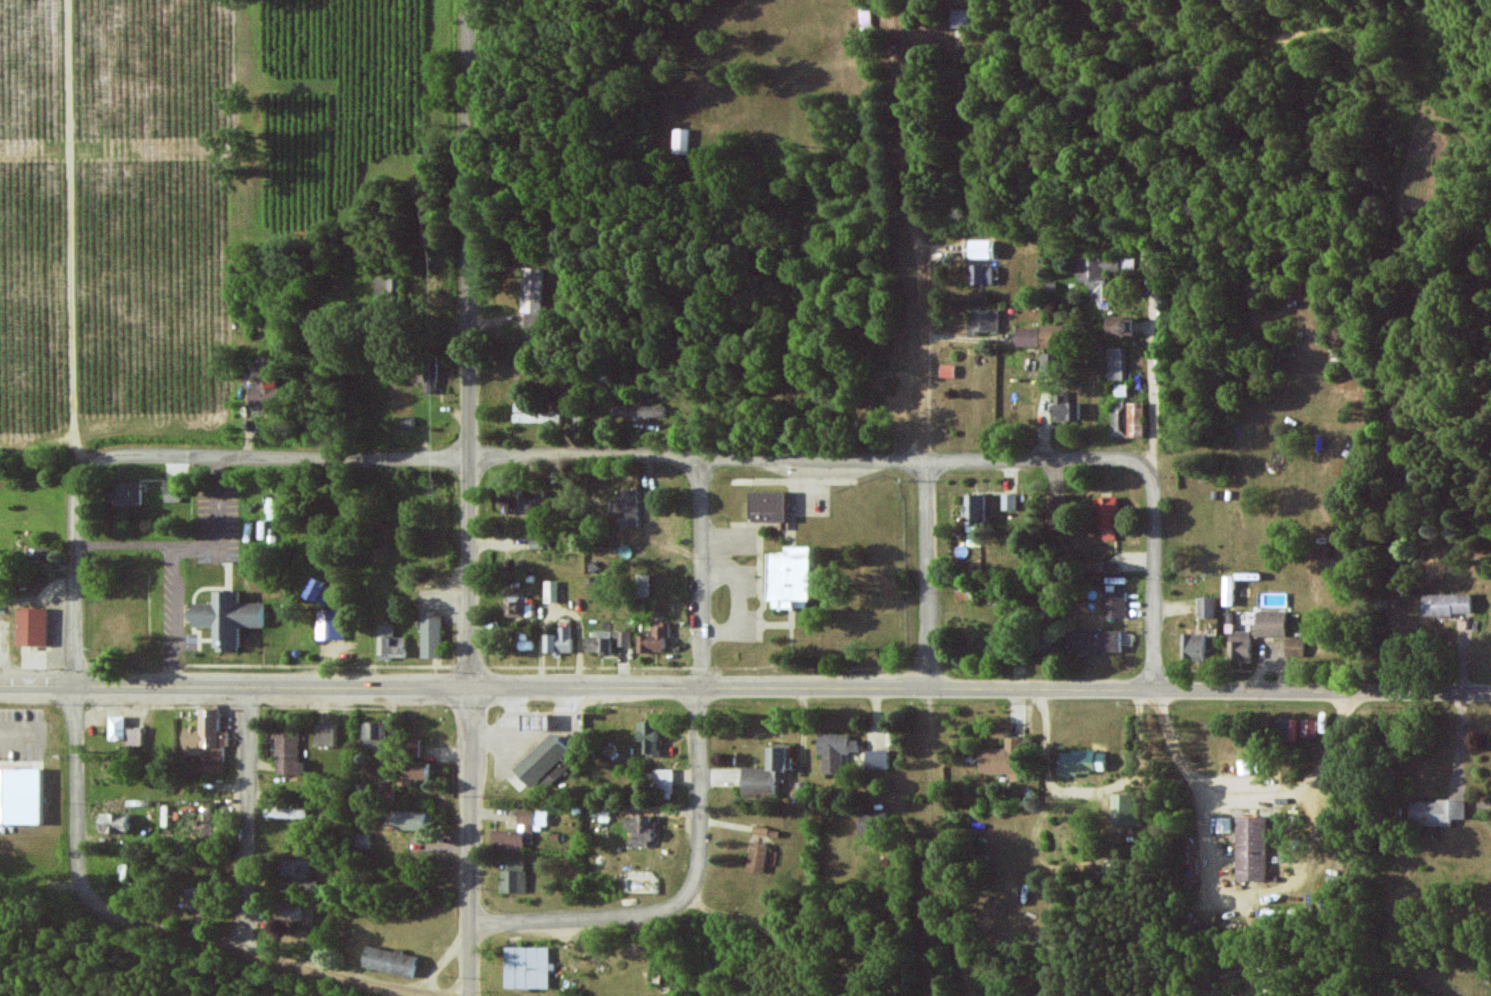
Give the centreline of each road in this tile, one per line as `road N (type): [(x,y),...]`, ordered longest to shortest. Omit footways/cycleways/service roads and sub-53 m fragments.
road 1 (tertiary): [(1490,688),(0,685)]
road 2 (residential): [(95,467),(123,455),(1153,459)]
road 3 (residential): [(469,686),(469,0)]
road 4 (residential): [(75,913),(79,510),(82,484),(95,467)]
road 5 (residential): [(932,687),(930,246)]
road 6 (residential): [(444,995),(75,913)]
road 7 (tertiary): [(471,995),(469,686)]
road 8 (residential): [(243,951),(252,687)]
road 9 (residential): [(471,920),(633,917),(667,908),(693,883)]
road 10 (residential): [(1155,689),(1153,459)]
road 11 (residential): [(702,686),(700,458)]
road 12 (residential): [(1153,459),(1154,257)]
road 13 (residential): [(693,883),(702,840),(702,686)]

